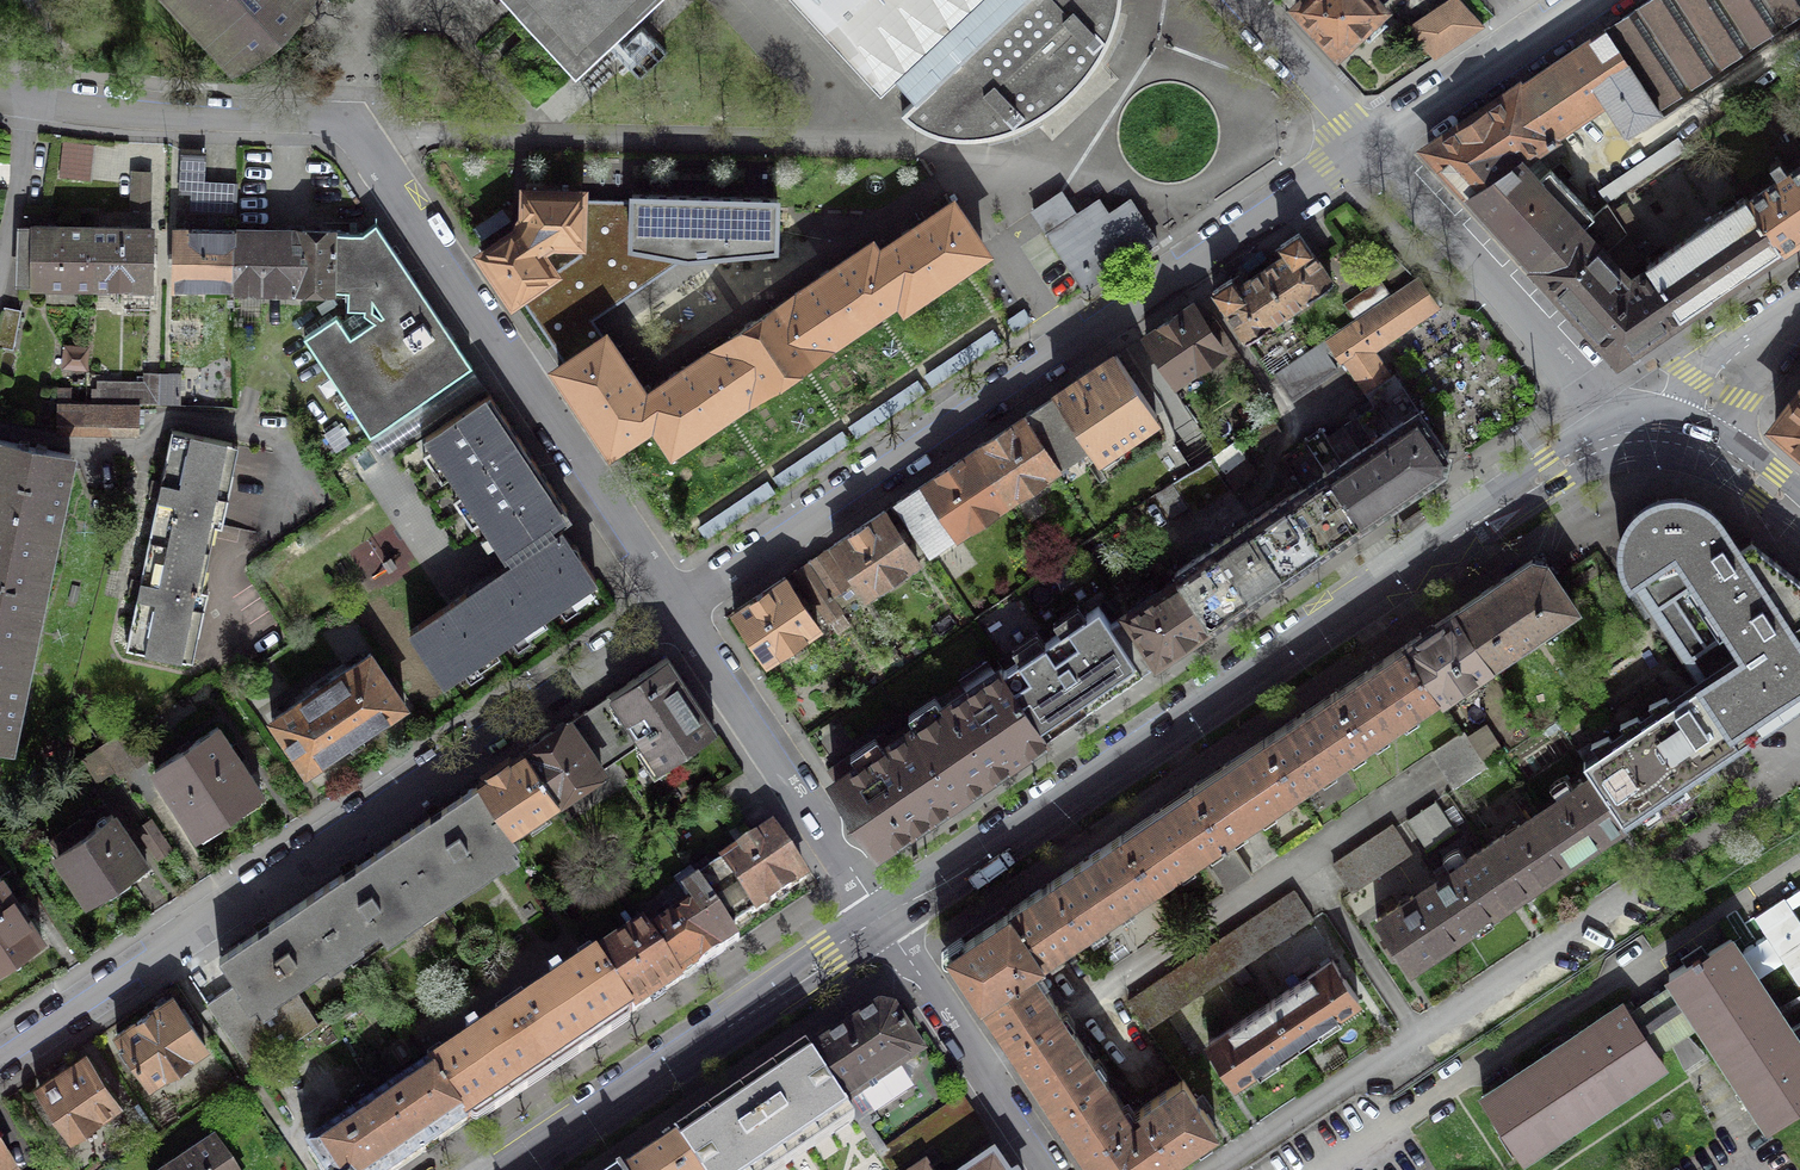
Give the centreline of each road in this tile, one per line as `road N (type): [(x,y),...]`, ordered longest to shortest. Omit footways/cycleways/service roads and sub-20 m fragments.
road 1 (residential): [(30,99),(112,111),(317,118),(358,131),(677,605)]
road 2 (tertiary): [(1626,437),(1573,459),(884,919)]
road 3 (residential): [(1366,146),(677,605)]
road 4 (residential): [(677,605),(0,1059)]
road 5 (tertiary): [(884,919),(510,1169)]
road 6 (residential): [(1626,437),(1519,305),(1366,146)]
road 7 (residential): [(677,605),(884,919)]
road 8 (residential): [(884,919),(1051,1169)]
road 9 (residential): [(1585,0),(1366,146)]
road 10 (residential): [(1366,146),(1232,0)]
road 11 (residential): [(30,99),(0,273)]
road 12 (residential): [(1799,311),(1737,356),(1697,444)]
road 13 (tertiary): [(1799,513),(1697,444)]

